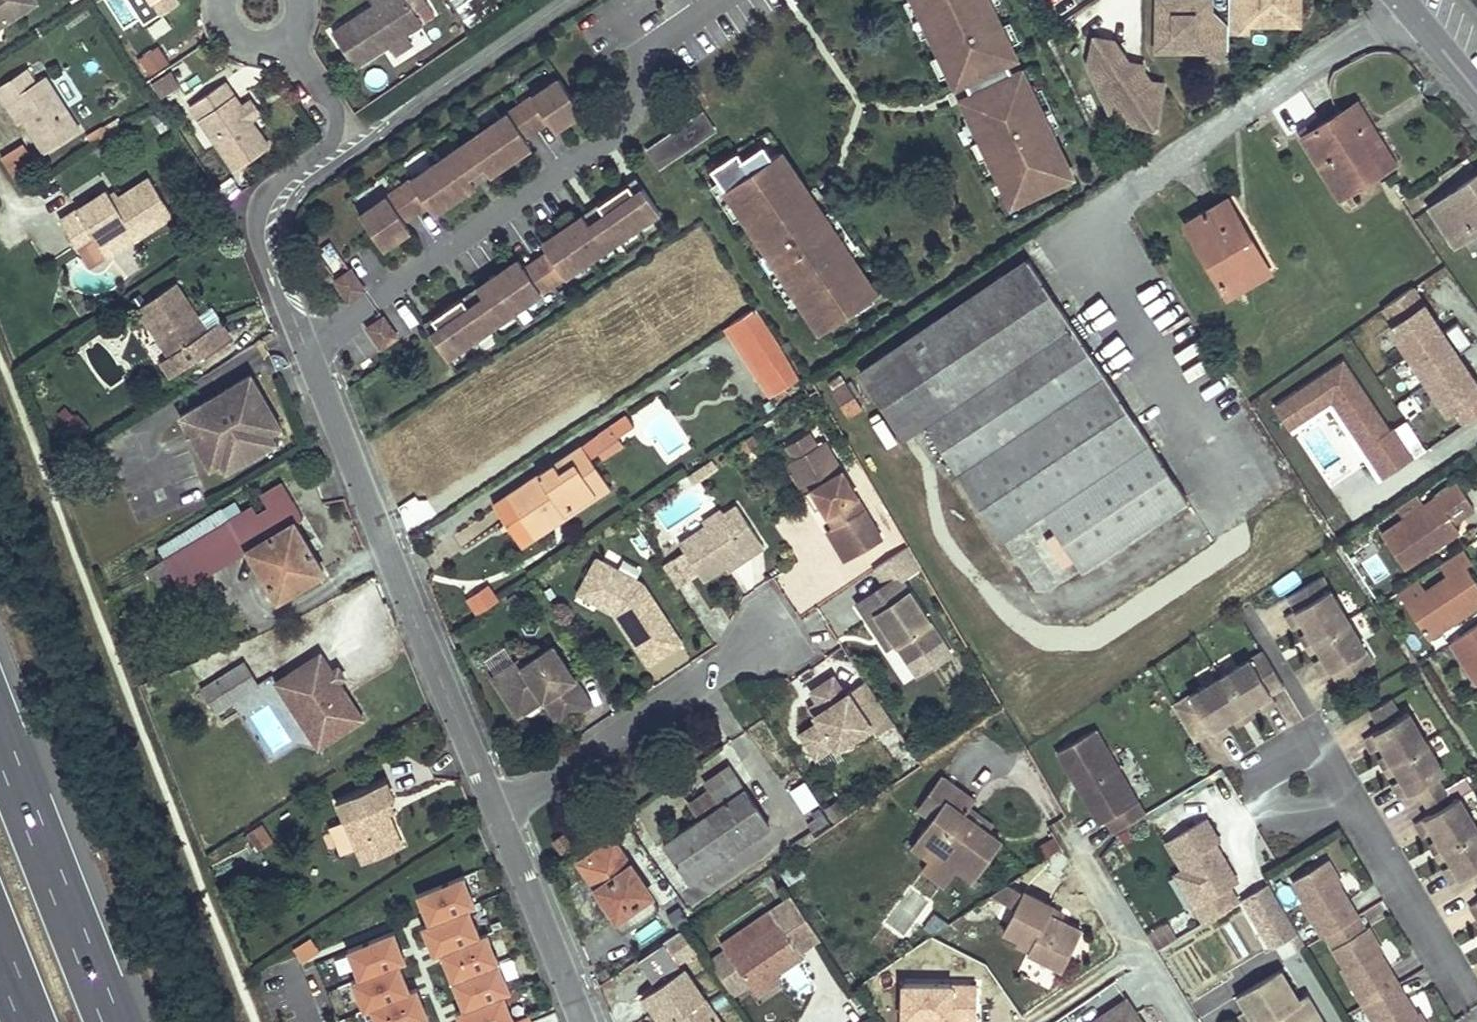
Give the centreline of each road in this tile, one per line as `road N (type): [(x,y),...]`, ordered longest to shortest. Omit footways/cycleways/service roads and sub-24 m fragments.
road 1 (residential): [(498,827),(304,346)]
road 2 (residential): [(290,32),(332,104),(318,146),(259,207),(260,260),(304,346)]
road 3 (residential): [(772,638),(498,827)]
road 4 (residential): [(1476,1006),(1345,798),(1288,834)]
road 5 (residential): [(1136,179),(1388,0)]
road 6 (motorway): [(107,1021),(0,744)]
road 7 (residential): [(1060,814),(1184,1021)]
road 8 (residential): [(581,1021),(498,827)]
road 9 (residential): [(1398,0),(1476,94)]

